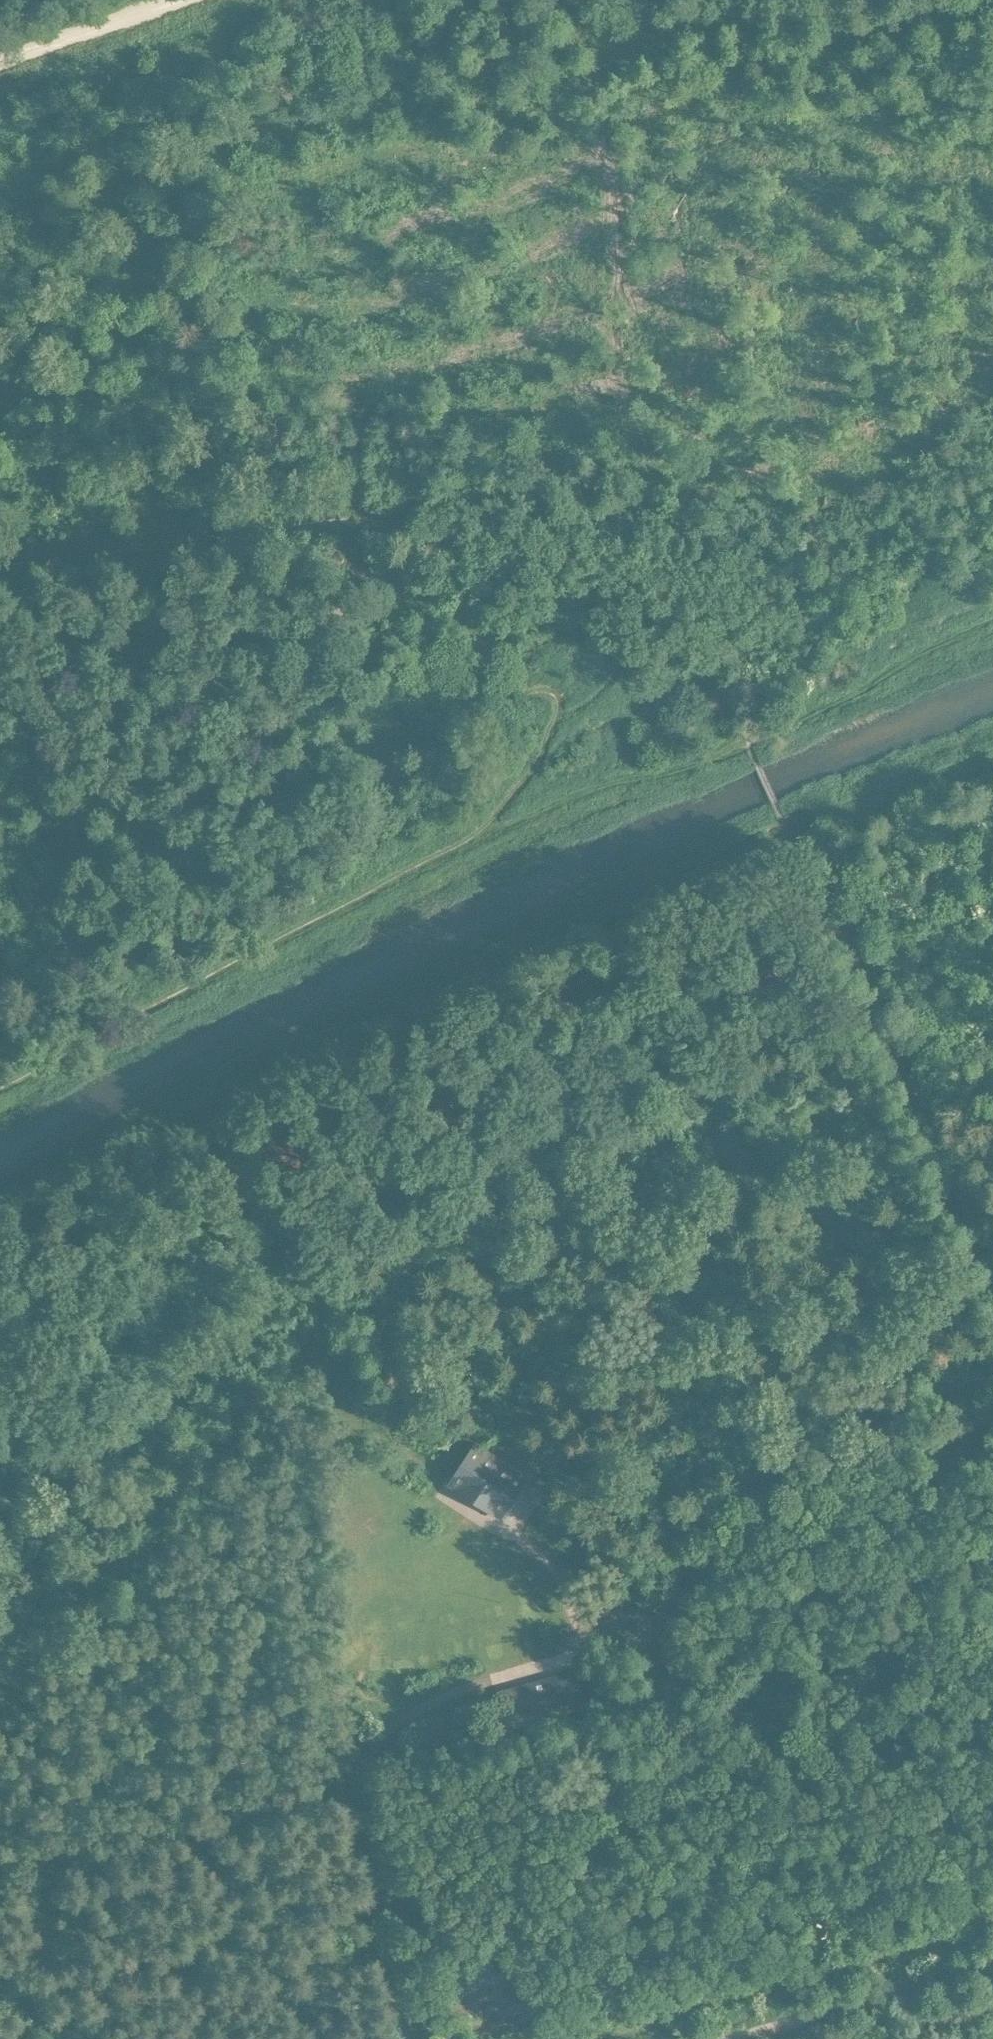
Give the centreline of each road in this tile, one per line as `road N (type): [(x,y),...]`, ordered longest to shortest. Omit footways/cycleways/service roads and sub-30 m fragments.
road 1 (track): [(402,2038),(369,1781),(376,1742),(572,1668),(578,1627),(556,1577),(451,1505)]
road 2 (residential): [(992,1979),(776,2038)]

